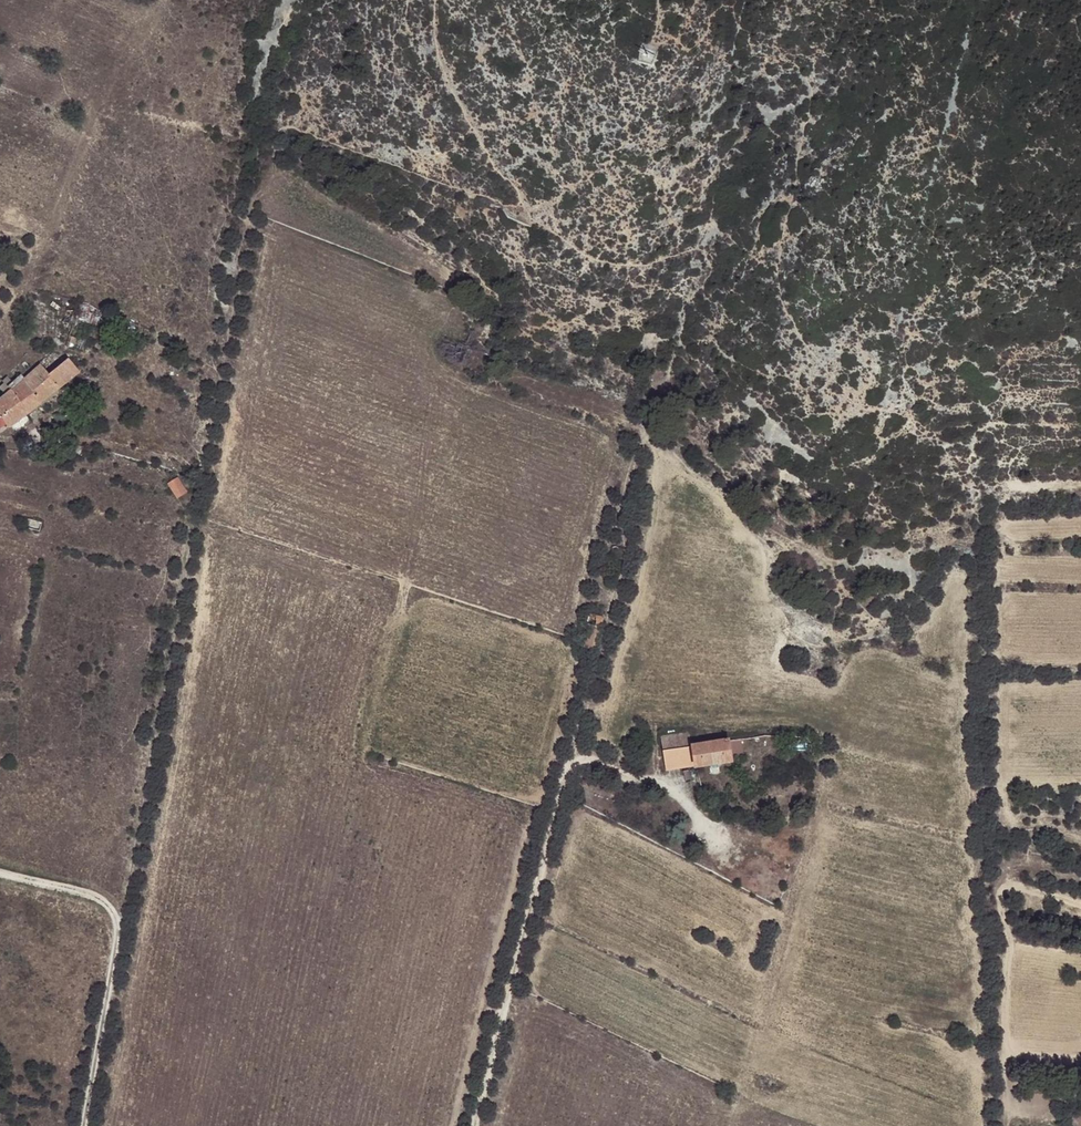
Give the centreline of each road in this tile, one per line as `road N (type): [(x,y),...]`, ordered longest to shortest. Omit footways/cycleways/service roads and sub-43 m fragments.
road 1 (track): [(433,0),(438,58),(496,165),(543,224),(608,262),(641,263),(689,247),(710,255),(655,386),(621,516),(625,573),(573,763)]
road 2 (track): [(83,1125),(115,912),(97,898),(0,876)]

